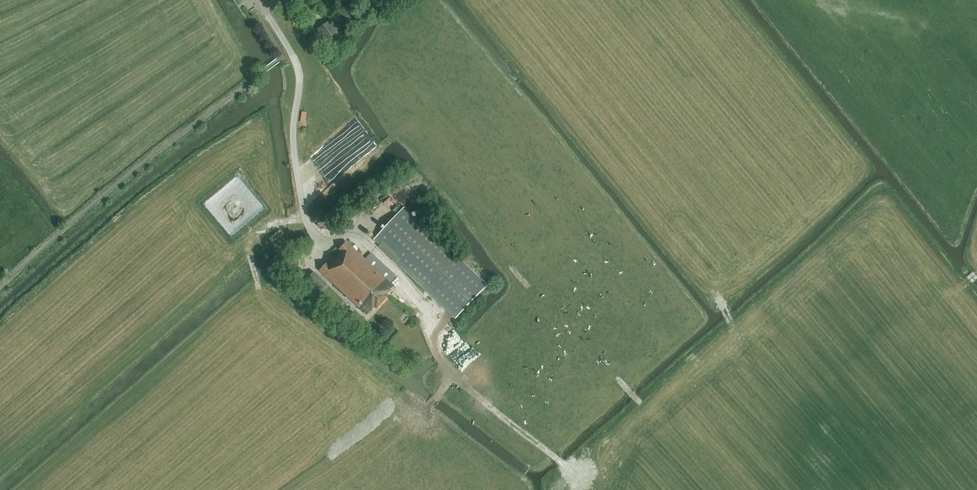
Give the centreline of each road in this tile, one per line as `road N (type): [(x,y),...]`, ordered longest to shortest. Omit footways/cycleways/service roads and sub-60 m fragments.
road 1 (track): [(328,249),(341,231),(372,244),(414,286),(452,373),(577,474)]

